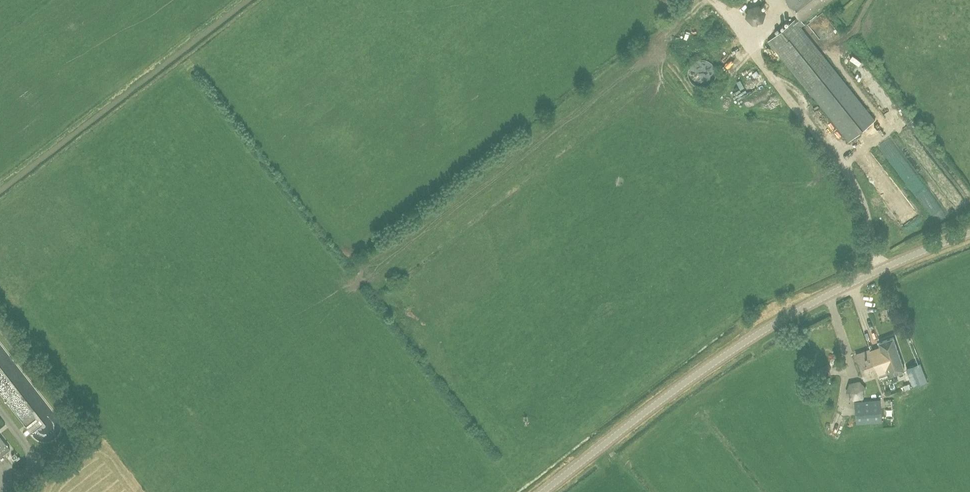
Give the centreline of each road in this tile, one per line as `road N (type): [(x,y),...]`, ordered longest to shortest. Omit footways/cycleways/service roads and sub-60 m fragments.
road 1 (tertiary): [(542,491),(772,324),(969,232)]

